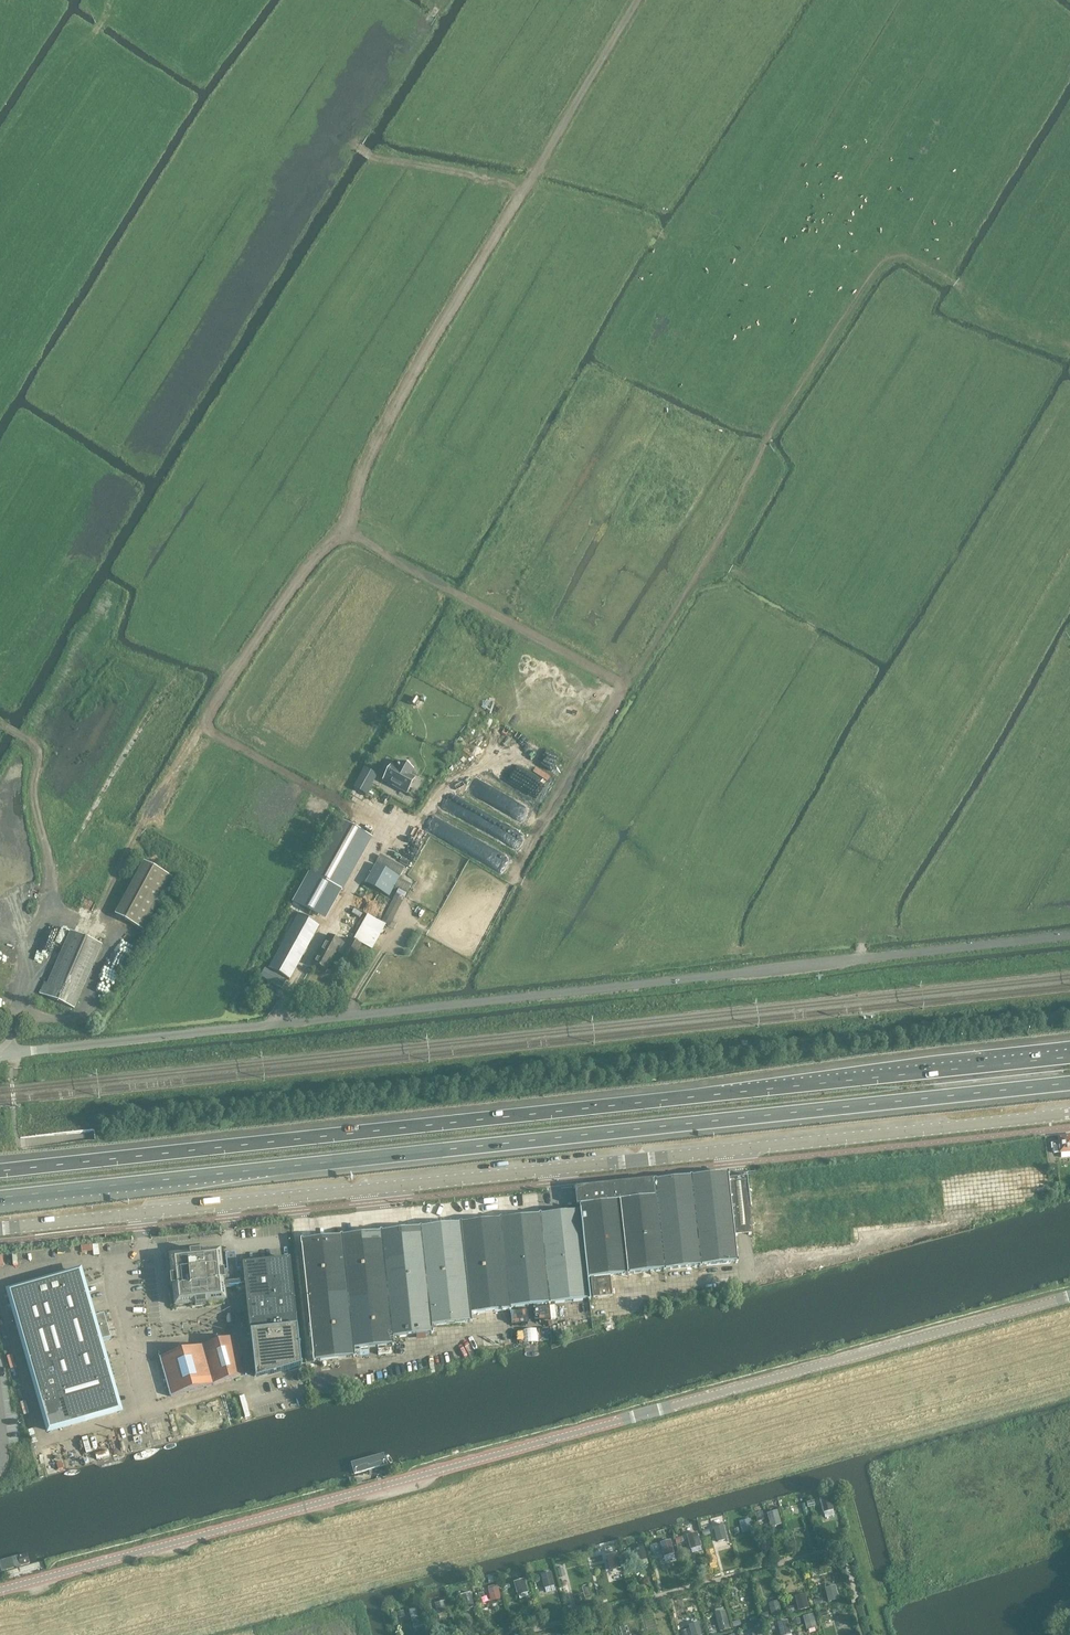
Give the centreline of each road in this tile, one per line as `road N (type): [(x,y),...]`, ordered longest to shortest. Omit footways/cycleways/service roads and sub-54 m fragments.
road 1 (tertiary): [(0,1591),(1069,1296)]
road 2 (secondary): [(0,1230),(1069,1112)]
road 3 (unclassified): [(0,1053),(1069,936)]
road 4 (motorway): [(0,1197),(1069,1082)]
road 5 (motorway): [(1069,1057),(0,1171)]
road 6 (track): [(0,724),(37,750),(32,787),(60,909),(23,959),(12,1020)]

